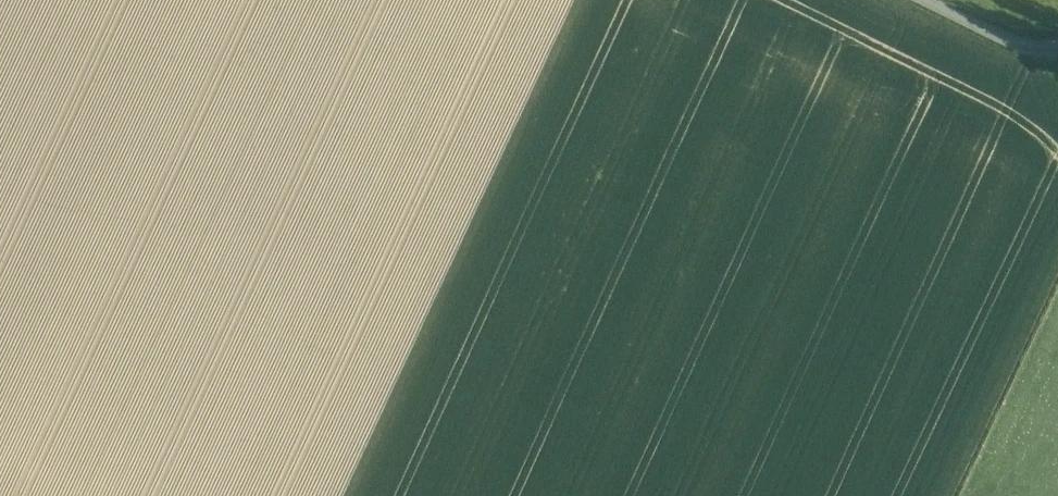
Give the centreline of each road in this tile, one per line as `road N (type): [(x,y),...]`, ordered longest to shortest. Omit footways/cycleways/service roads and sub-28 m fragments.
road 1 (unclassified): [(940,0),(1034,41),(1057,40)]

